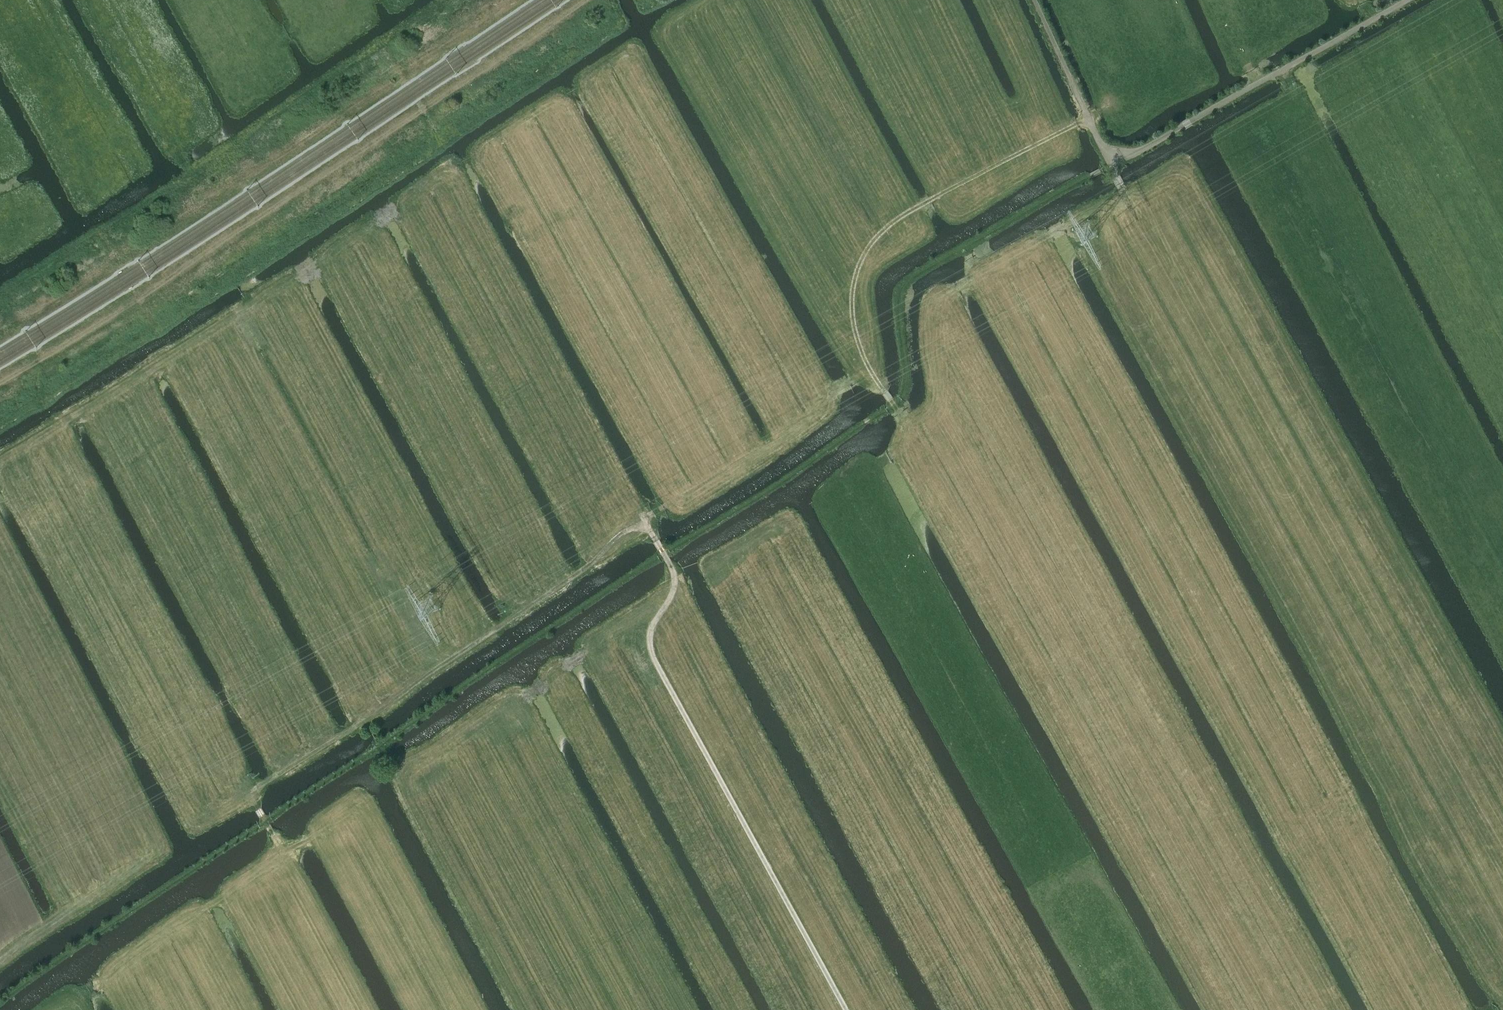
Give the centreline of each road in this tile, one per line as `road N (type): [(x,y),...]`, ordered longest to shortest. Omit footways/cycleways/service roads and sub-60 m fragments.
road 1 (track): [(1088,118),(884,228),(857,269),(854,325),(870,372),(900,413)]
road 2 (unclassified): [(1085,111),(1112,165),(1404,0)]

